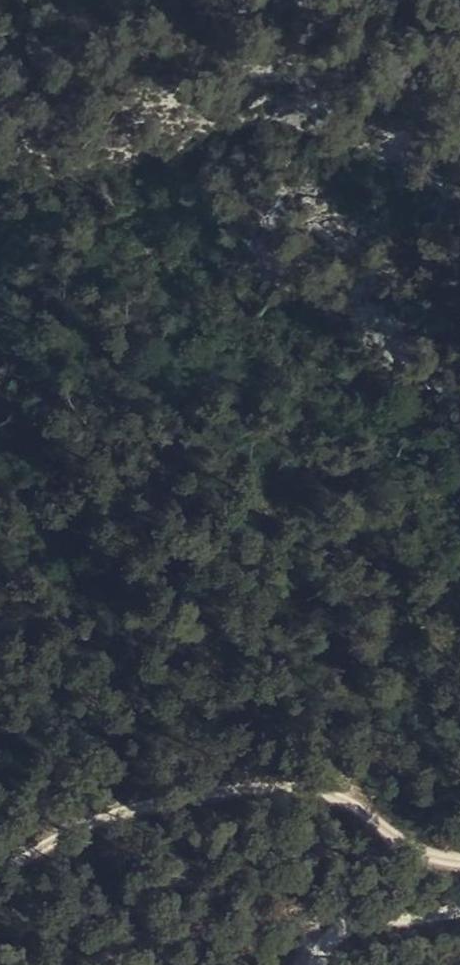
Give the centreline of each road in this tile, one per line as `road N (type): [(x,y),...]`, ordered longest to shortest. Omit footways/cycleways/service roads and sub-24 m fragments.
road 1 (track): [(459,860),(427,851),(310,786),(106,819),(0,880)]
road 2 (track): [(323,964),(354,933),(459,915)]

